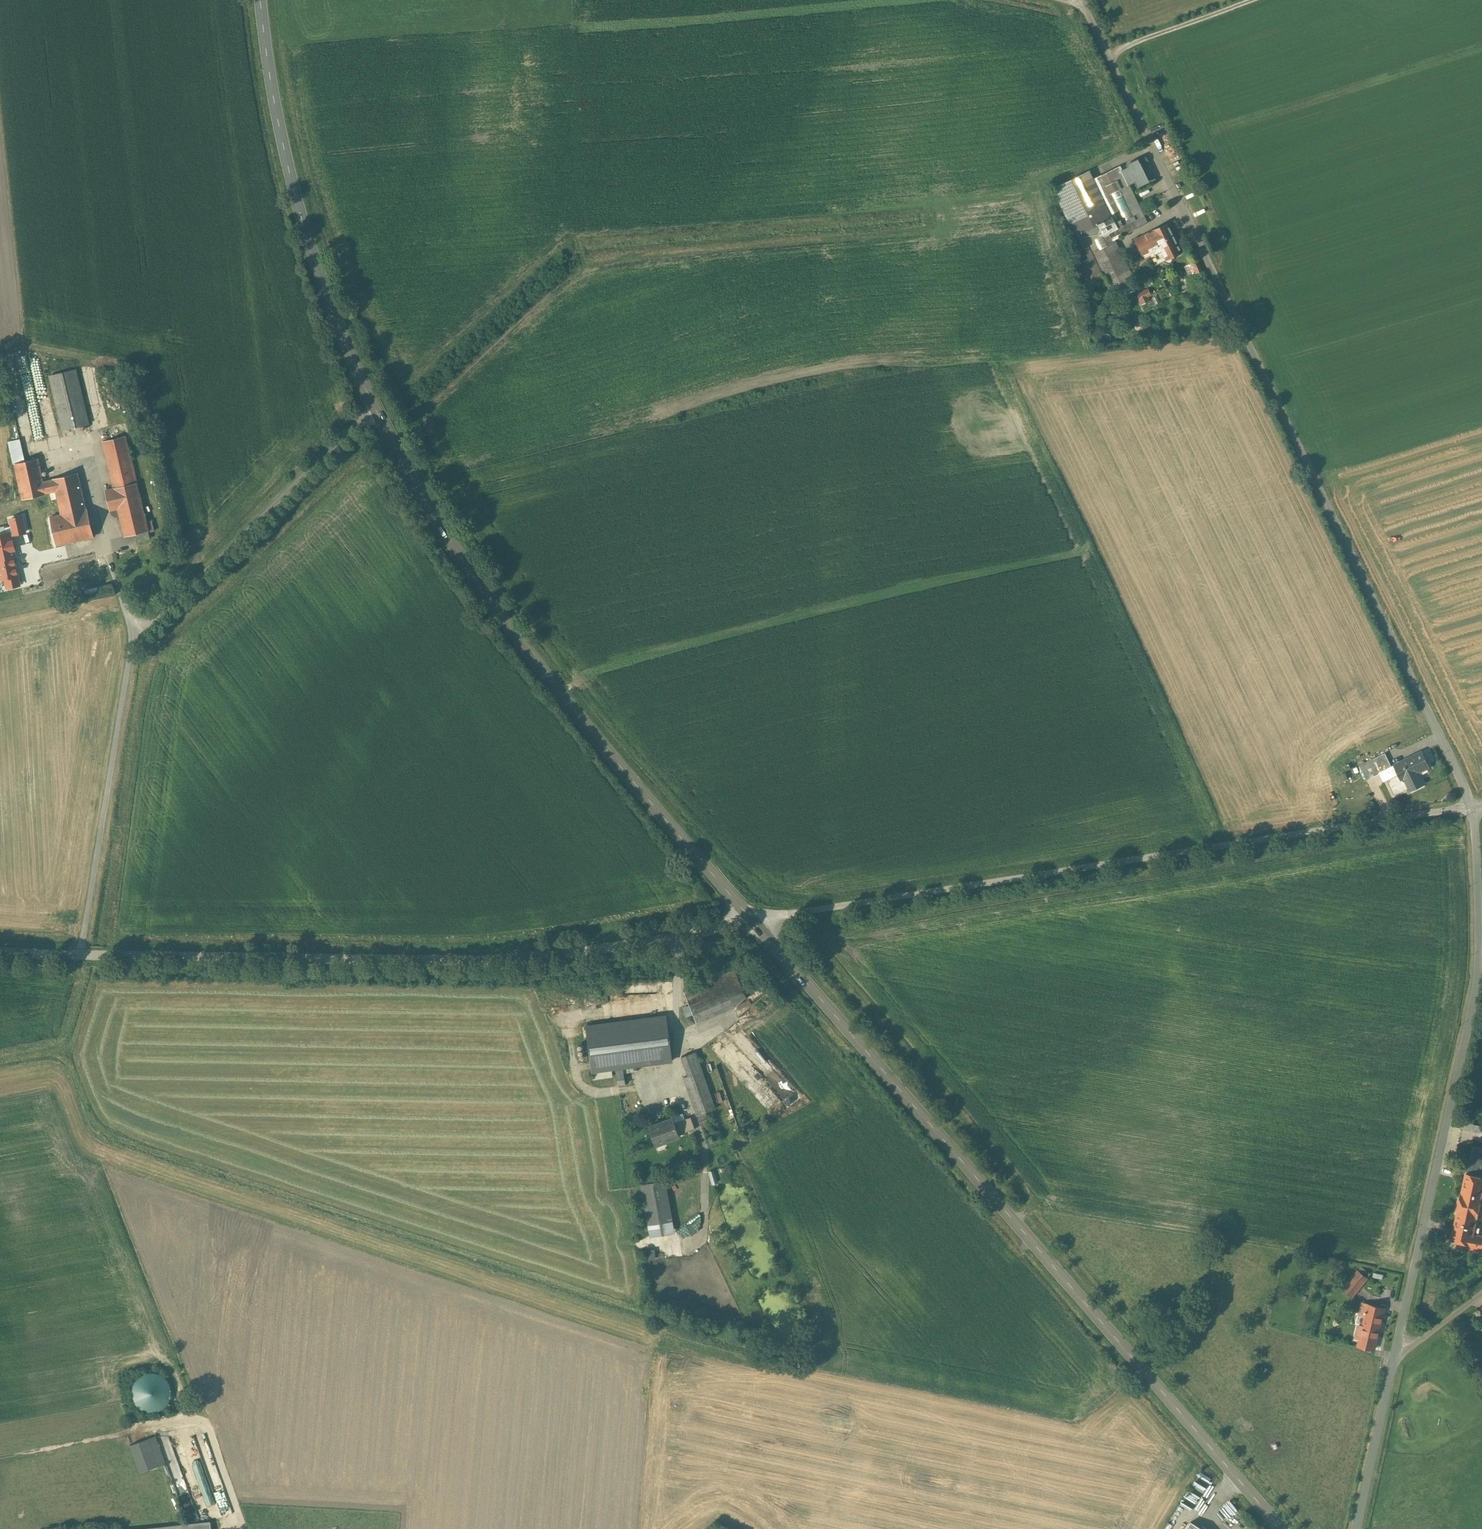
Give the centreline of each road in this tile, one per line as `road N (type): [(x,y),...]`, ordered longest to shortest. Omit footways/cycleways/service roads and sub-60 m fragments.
road 1 (unclassified): [(1476,804),(1088,0)]
road 2 (tertiary): [(753,921),(1282,1528)]
road 3 (unclassified): [(753,921),(1476,804)]
road 4 (unclassified): [(753,921),(454,956),(81,955)]
road 5 (unclassified): [(81,955),(137,633),(377,412)]
road 6 (tertiary): [(377,412),(435,515),(525,646),(753,921)]
road 7 (unclassified): [(1401,1351),(1481,967),(1476,804)]
road 8 (tertiary): [(260,0),(301,215),(377,412)]
road 9 (track): [(197,1421),(0,1457)]
road 10 (unclassified): [(1358,1528),(1401,1351)]

